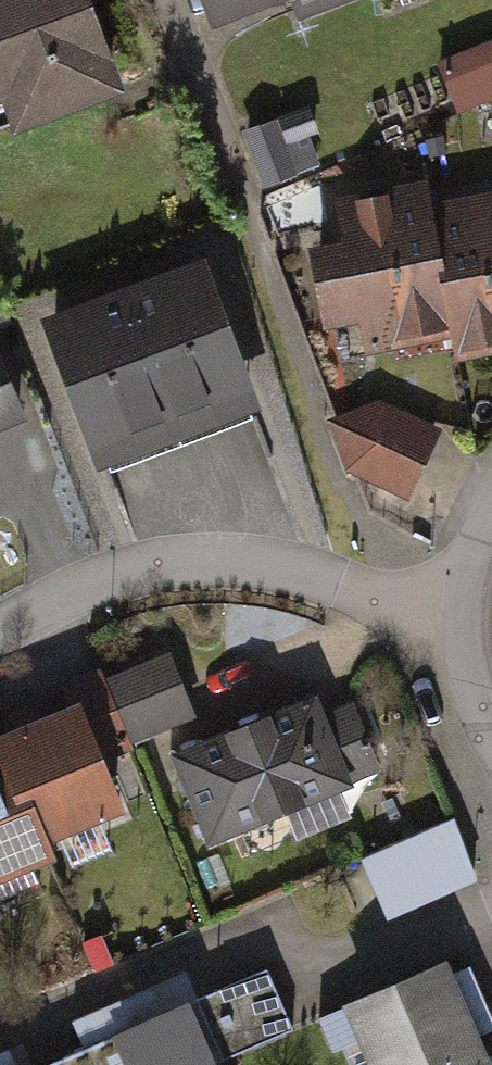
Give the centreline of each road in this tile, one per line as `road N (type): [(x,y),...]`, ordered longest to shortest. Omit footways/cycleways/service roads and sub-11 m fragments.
road 1 (residential): [(0,631),(159,572),(263,562),(442,584)]
road 2 (residential): [(442,584),(464,716),(491,753)]
road 3 (residential): [(491,471),(442,584)]

